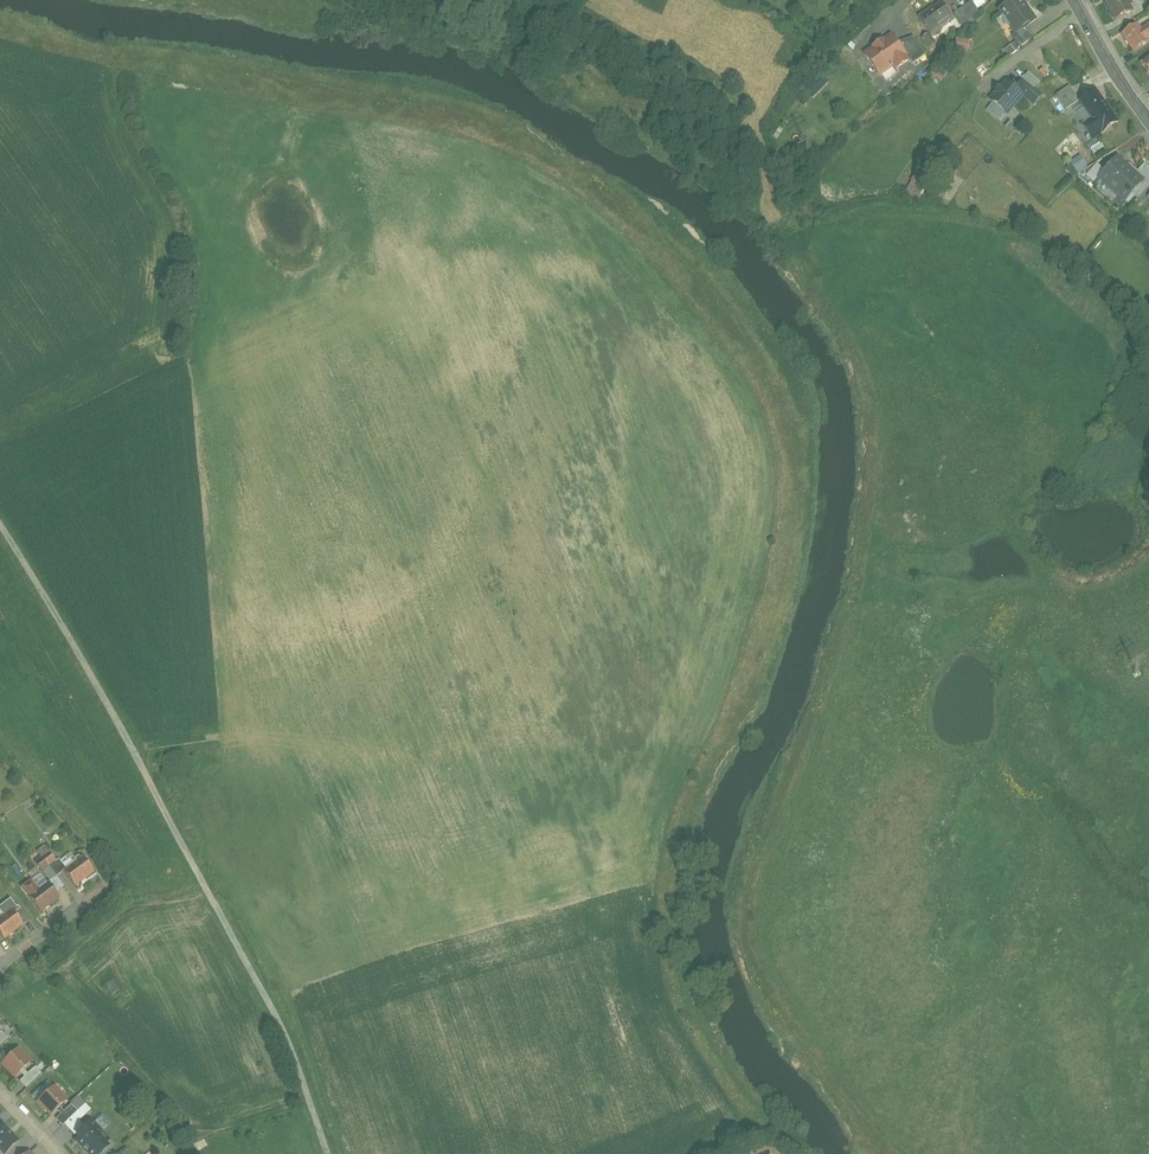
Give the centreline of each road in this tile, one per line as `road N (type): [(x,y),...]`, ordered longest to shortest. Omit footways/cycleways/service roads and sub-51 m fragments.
road 1 (unclassified): [(0,516),(66,621),(283,1022),(328,1153)]
road 2 (tertiary): [(1074,0),(1148,123)]
road 3 (residential): [(104,885),(0,970)]

